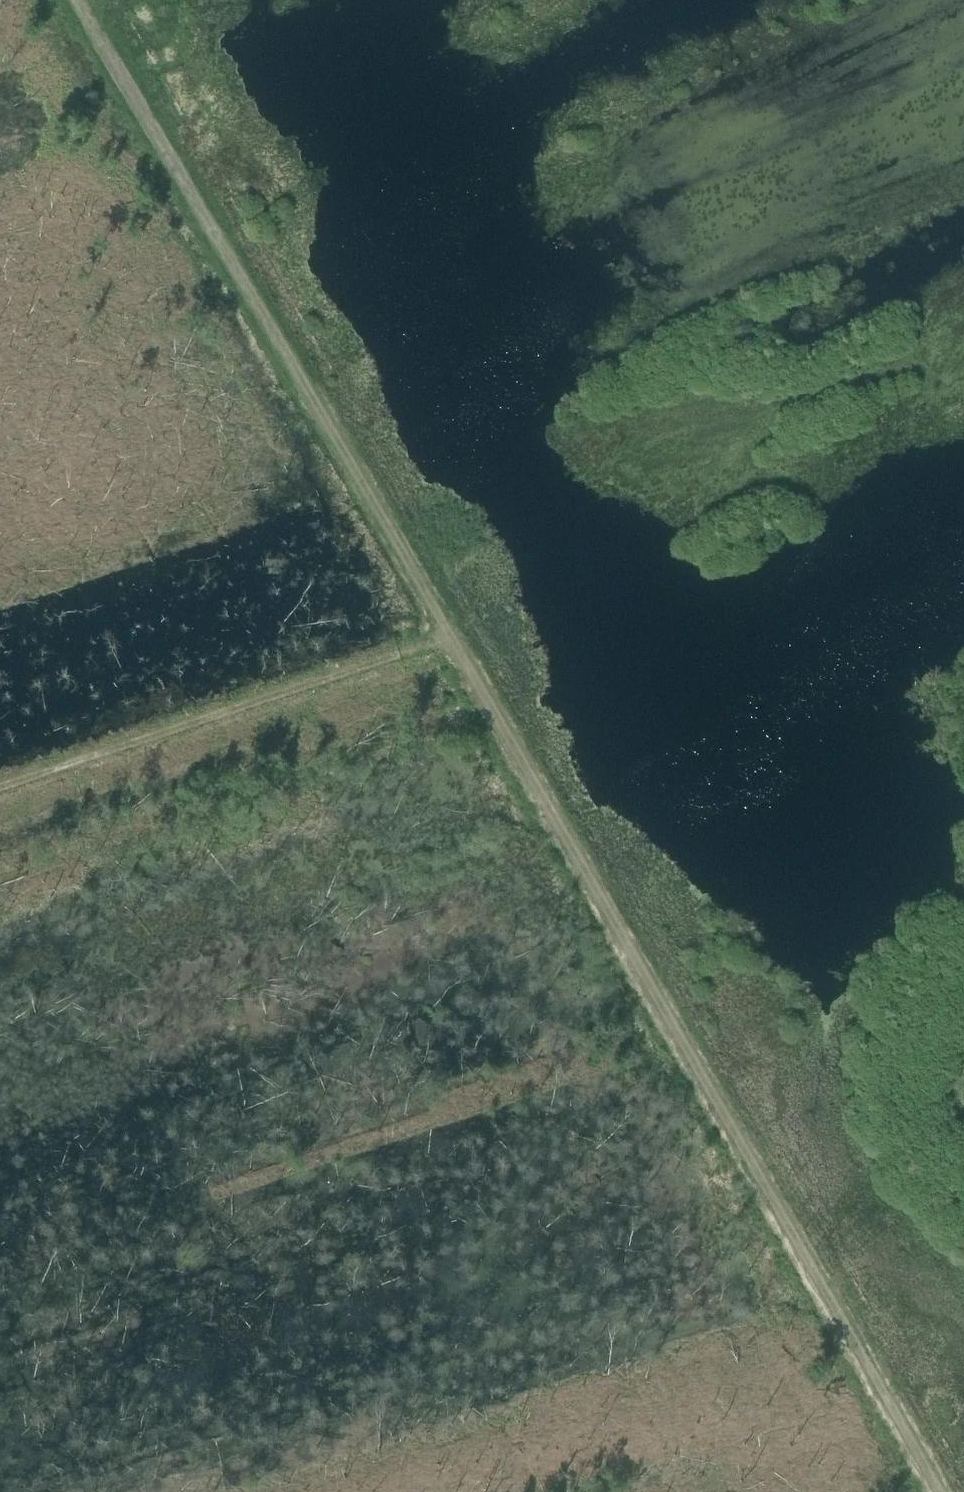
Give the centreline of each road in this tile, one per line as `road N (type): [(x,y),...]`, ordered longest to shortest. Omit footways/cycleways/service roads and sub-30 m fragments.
road 1 (track): [(936,1491),(74,0)]

